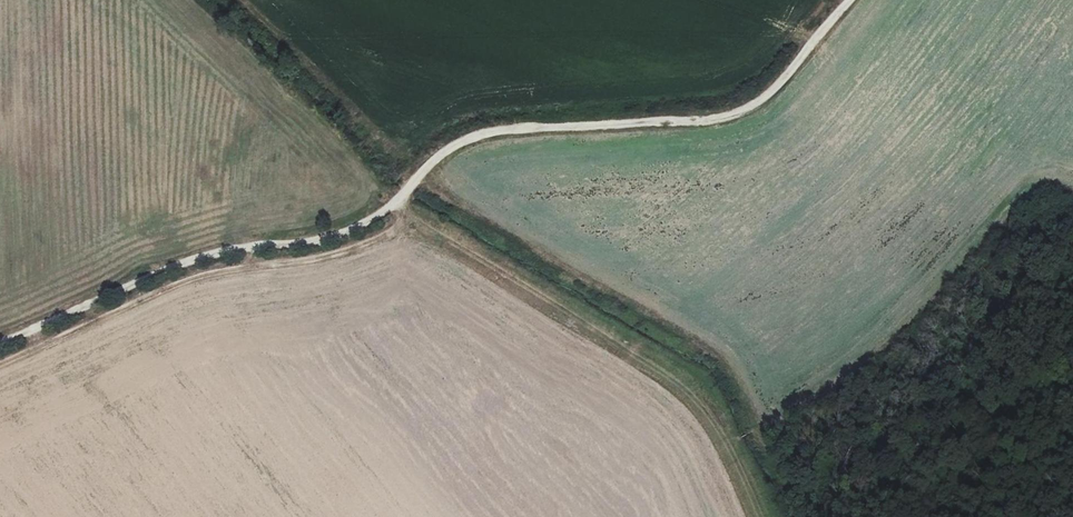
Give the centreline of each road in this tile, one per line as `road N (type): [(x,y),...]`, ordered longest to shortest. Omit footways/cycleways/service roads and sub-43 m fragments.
road 1 (track): [(0,343),(171,266),(355,227),(398,200),(438,159),(493,132),(710,118),(747,107),(795,67),(848,0)]
road 2 (track): [(398,200),(450,239),(691,377),(759,516)]

